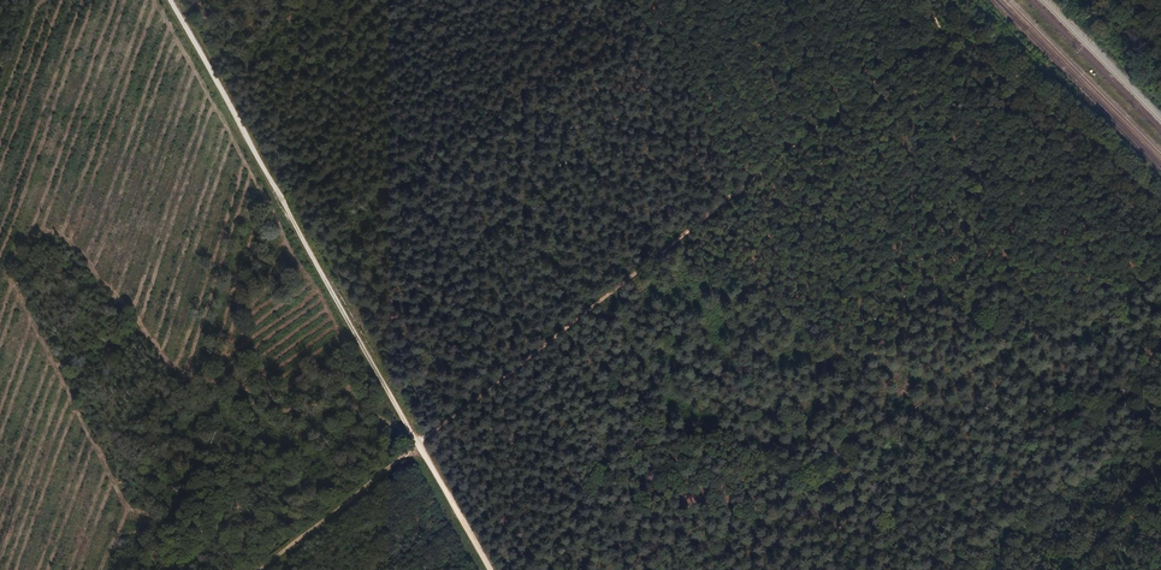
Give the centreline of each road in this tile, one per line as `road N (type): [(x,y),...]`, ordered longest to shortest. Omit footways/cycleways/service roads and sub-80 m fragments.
road 1 (track): [(173,0),(419,446)]
road 2 (track): [(419,446),(490,569)]

